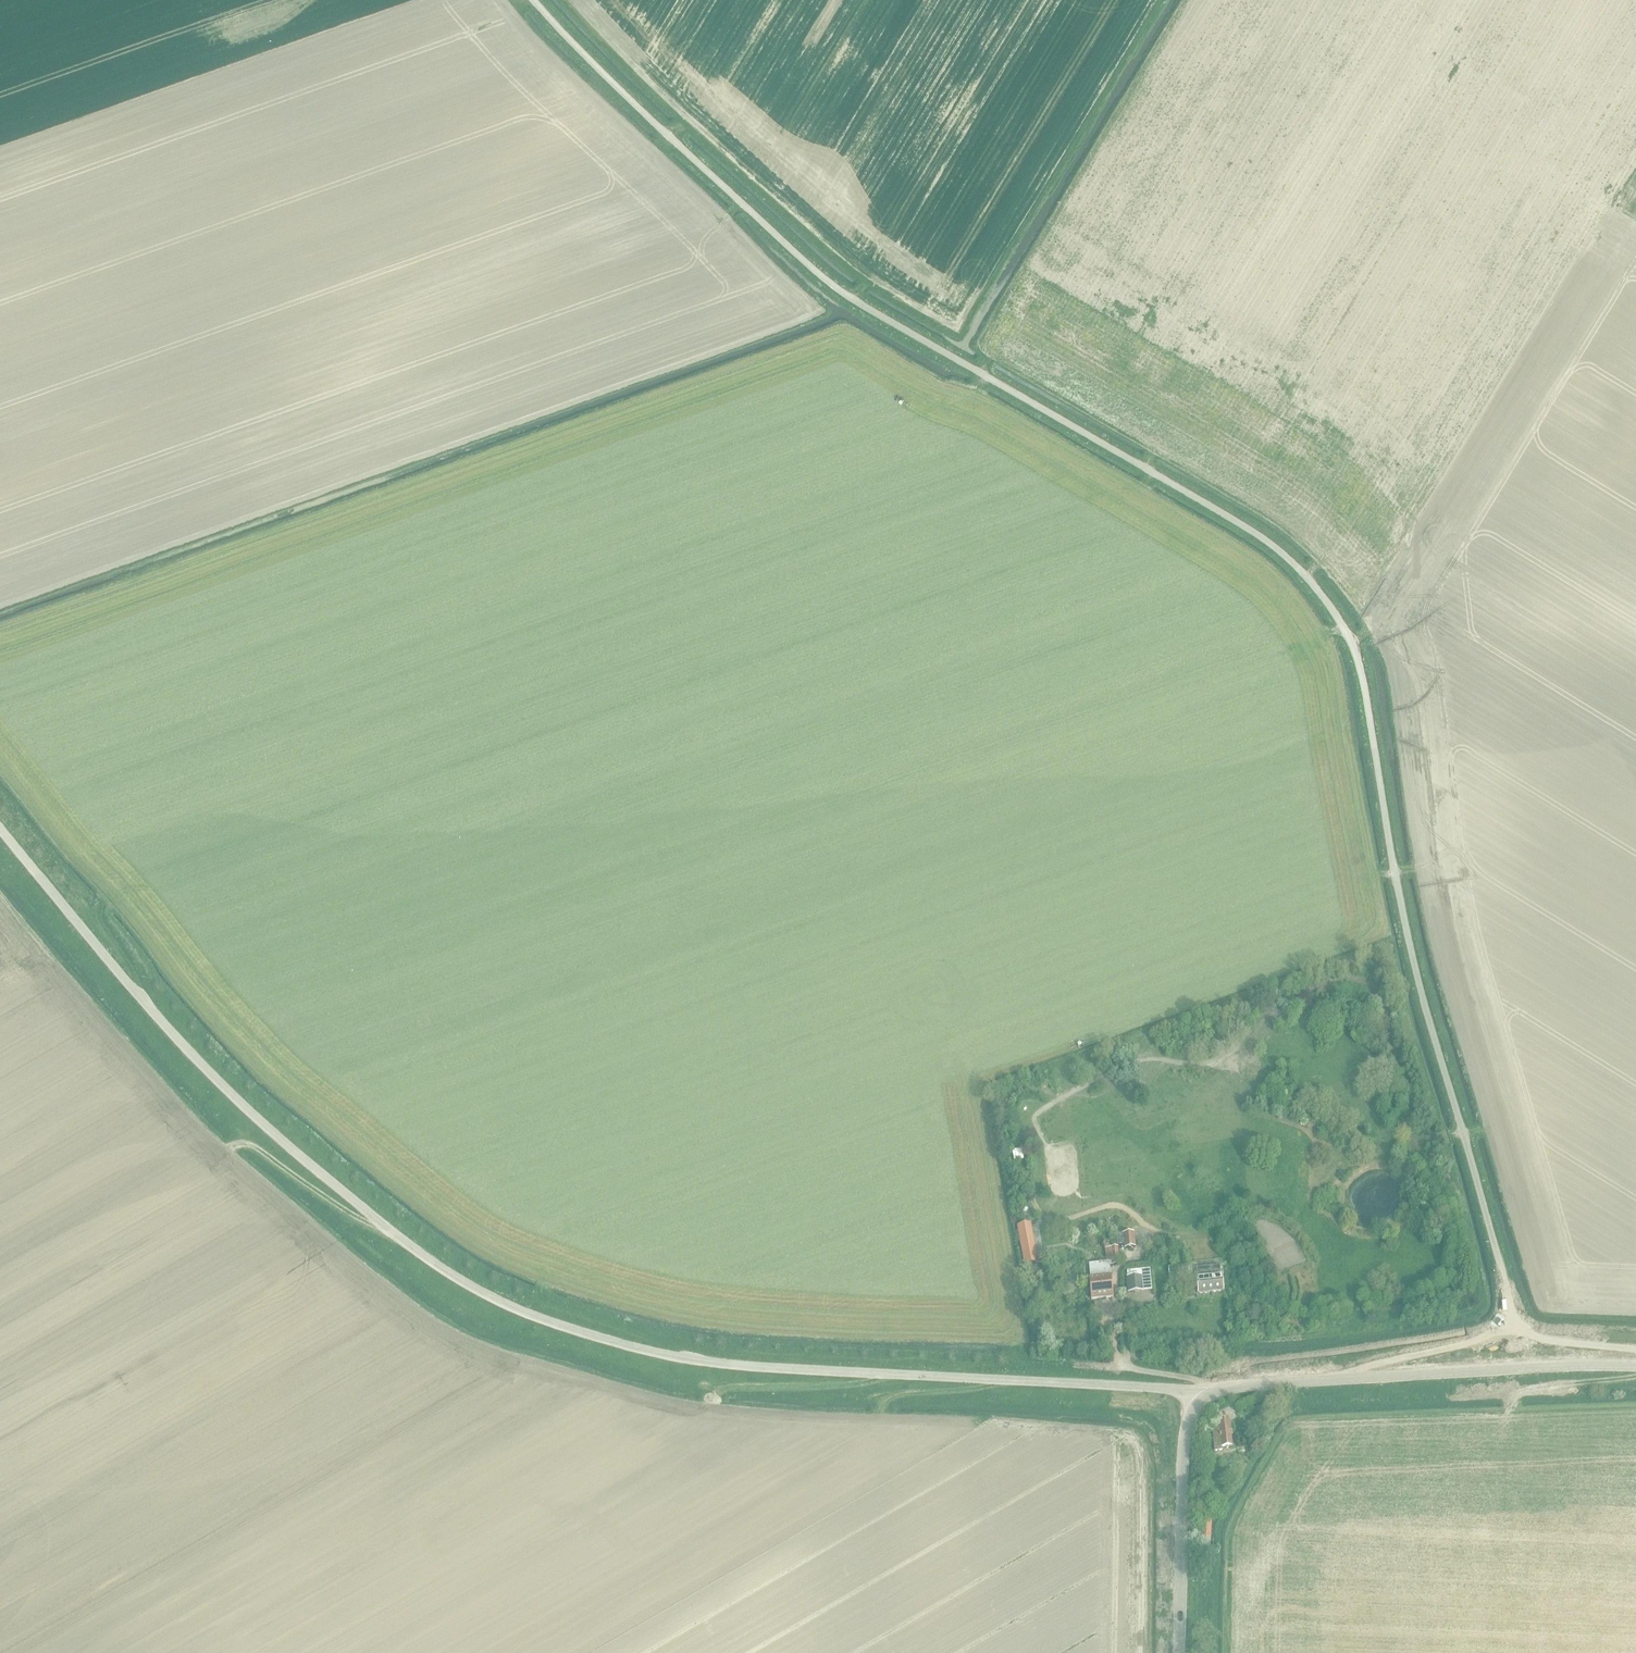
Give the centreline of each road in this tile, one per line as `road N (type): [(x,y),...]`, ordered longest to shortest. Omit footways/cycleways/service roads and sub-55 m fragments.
road 1 (unclassified): [(1518,1367),(1511,1292),(1403,909),(1355,633),(1327,584),(1292,545),(863,294),(715,170),(541,0)]
road 2 (unclassified): [(1200,1404),(1179,1391),(1146,1387),(731,1363),(593,1335),(477,1289),(319,1160),(187,1031),(0,807)]
road 3 (tertiary): [(1200,1404),(1249,1384),(1518,1367)]
road 4 (tertiary): [(1178,1652),(1185,1436),(1200,1404)]

